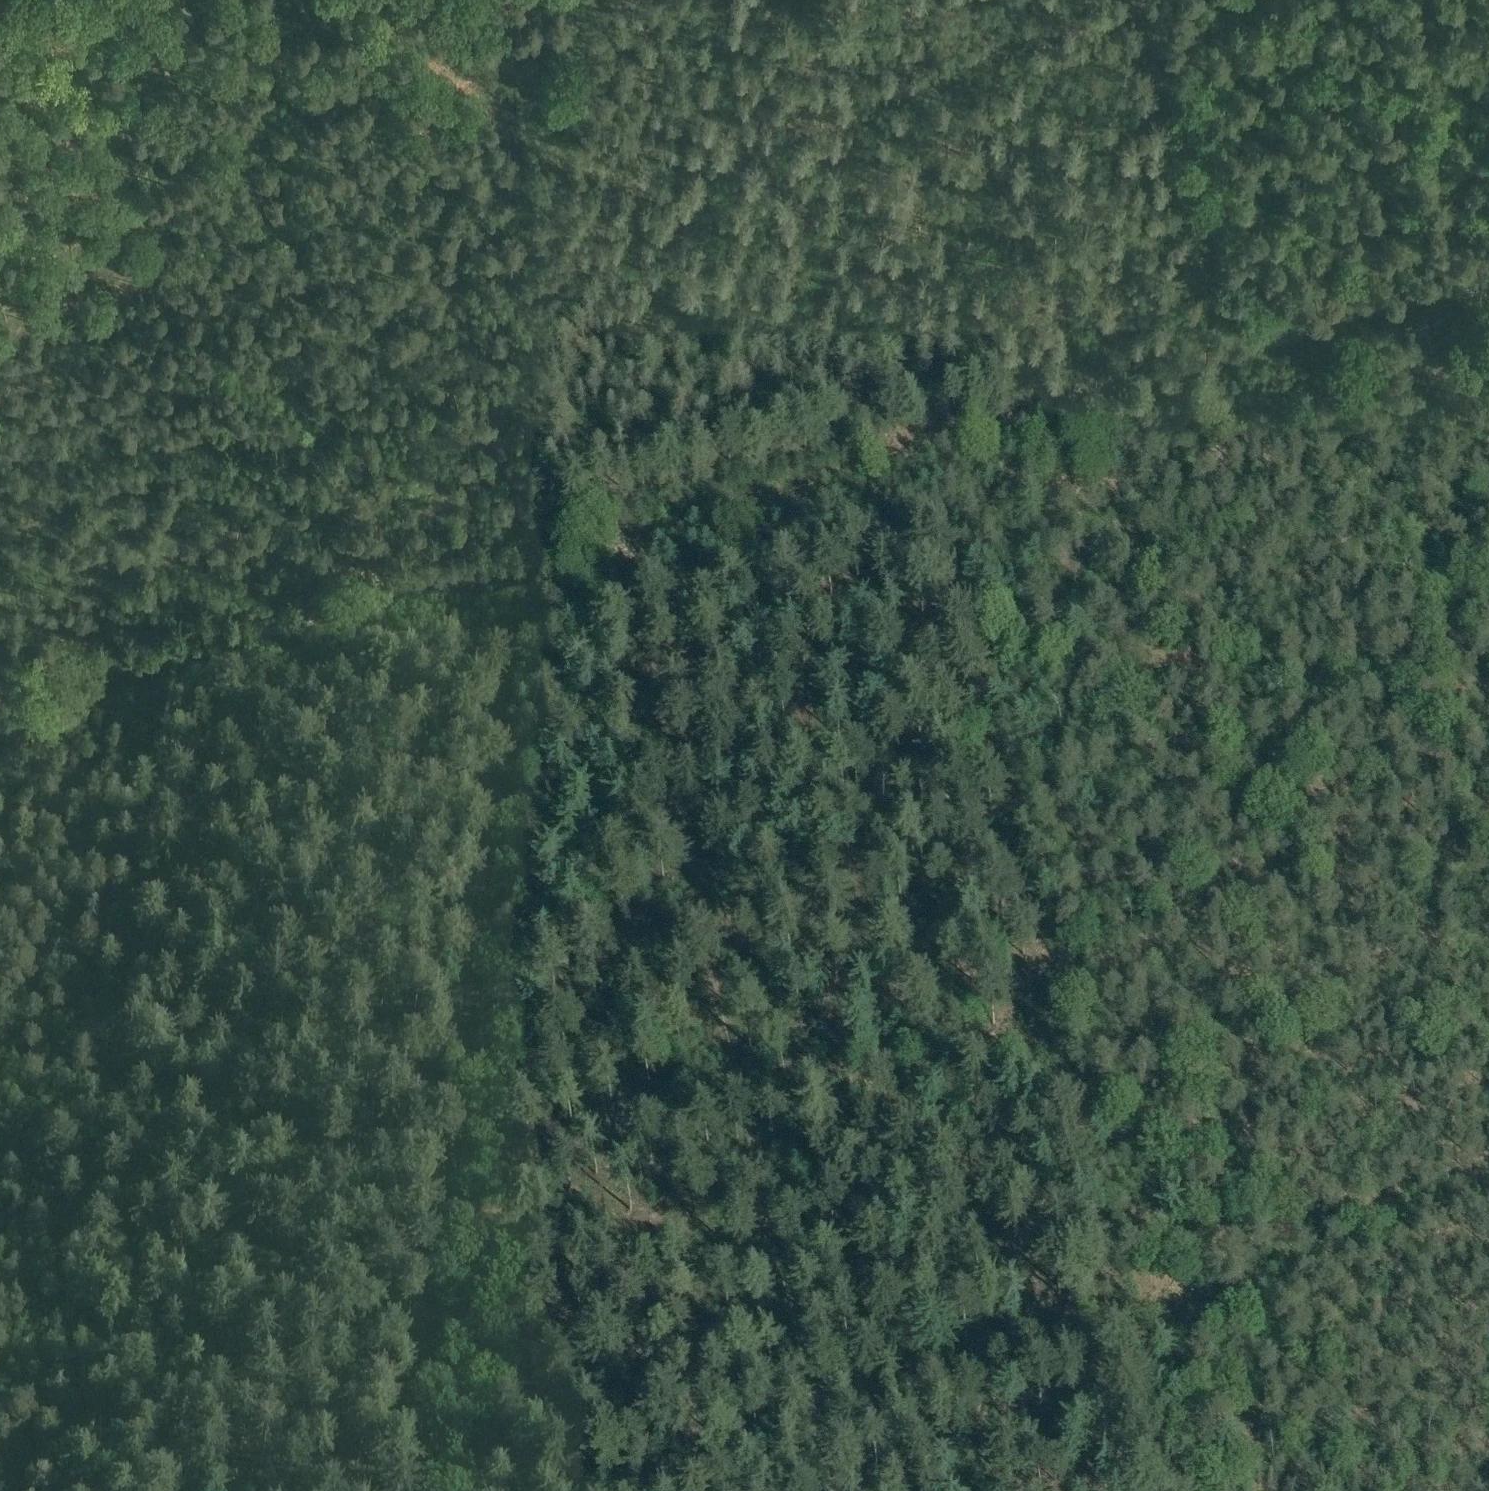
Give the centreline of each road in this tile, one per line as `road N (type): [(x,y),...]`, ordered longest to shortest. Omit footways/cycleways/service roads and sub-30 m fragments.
road 1 (track): [(0,691),(42,691),(605,552),(947,438),(1419,296),(1488,290)]
road 2 (track): [(828,1490),(673,785),(605,552)]

